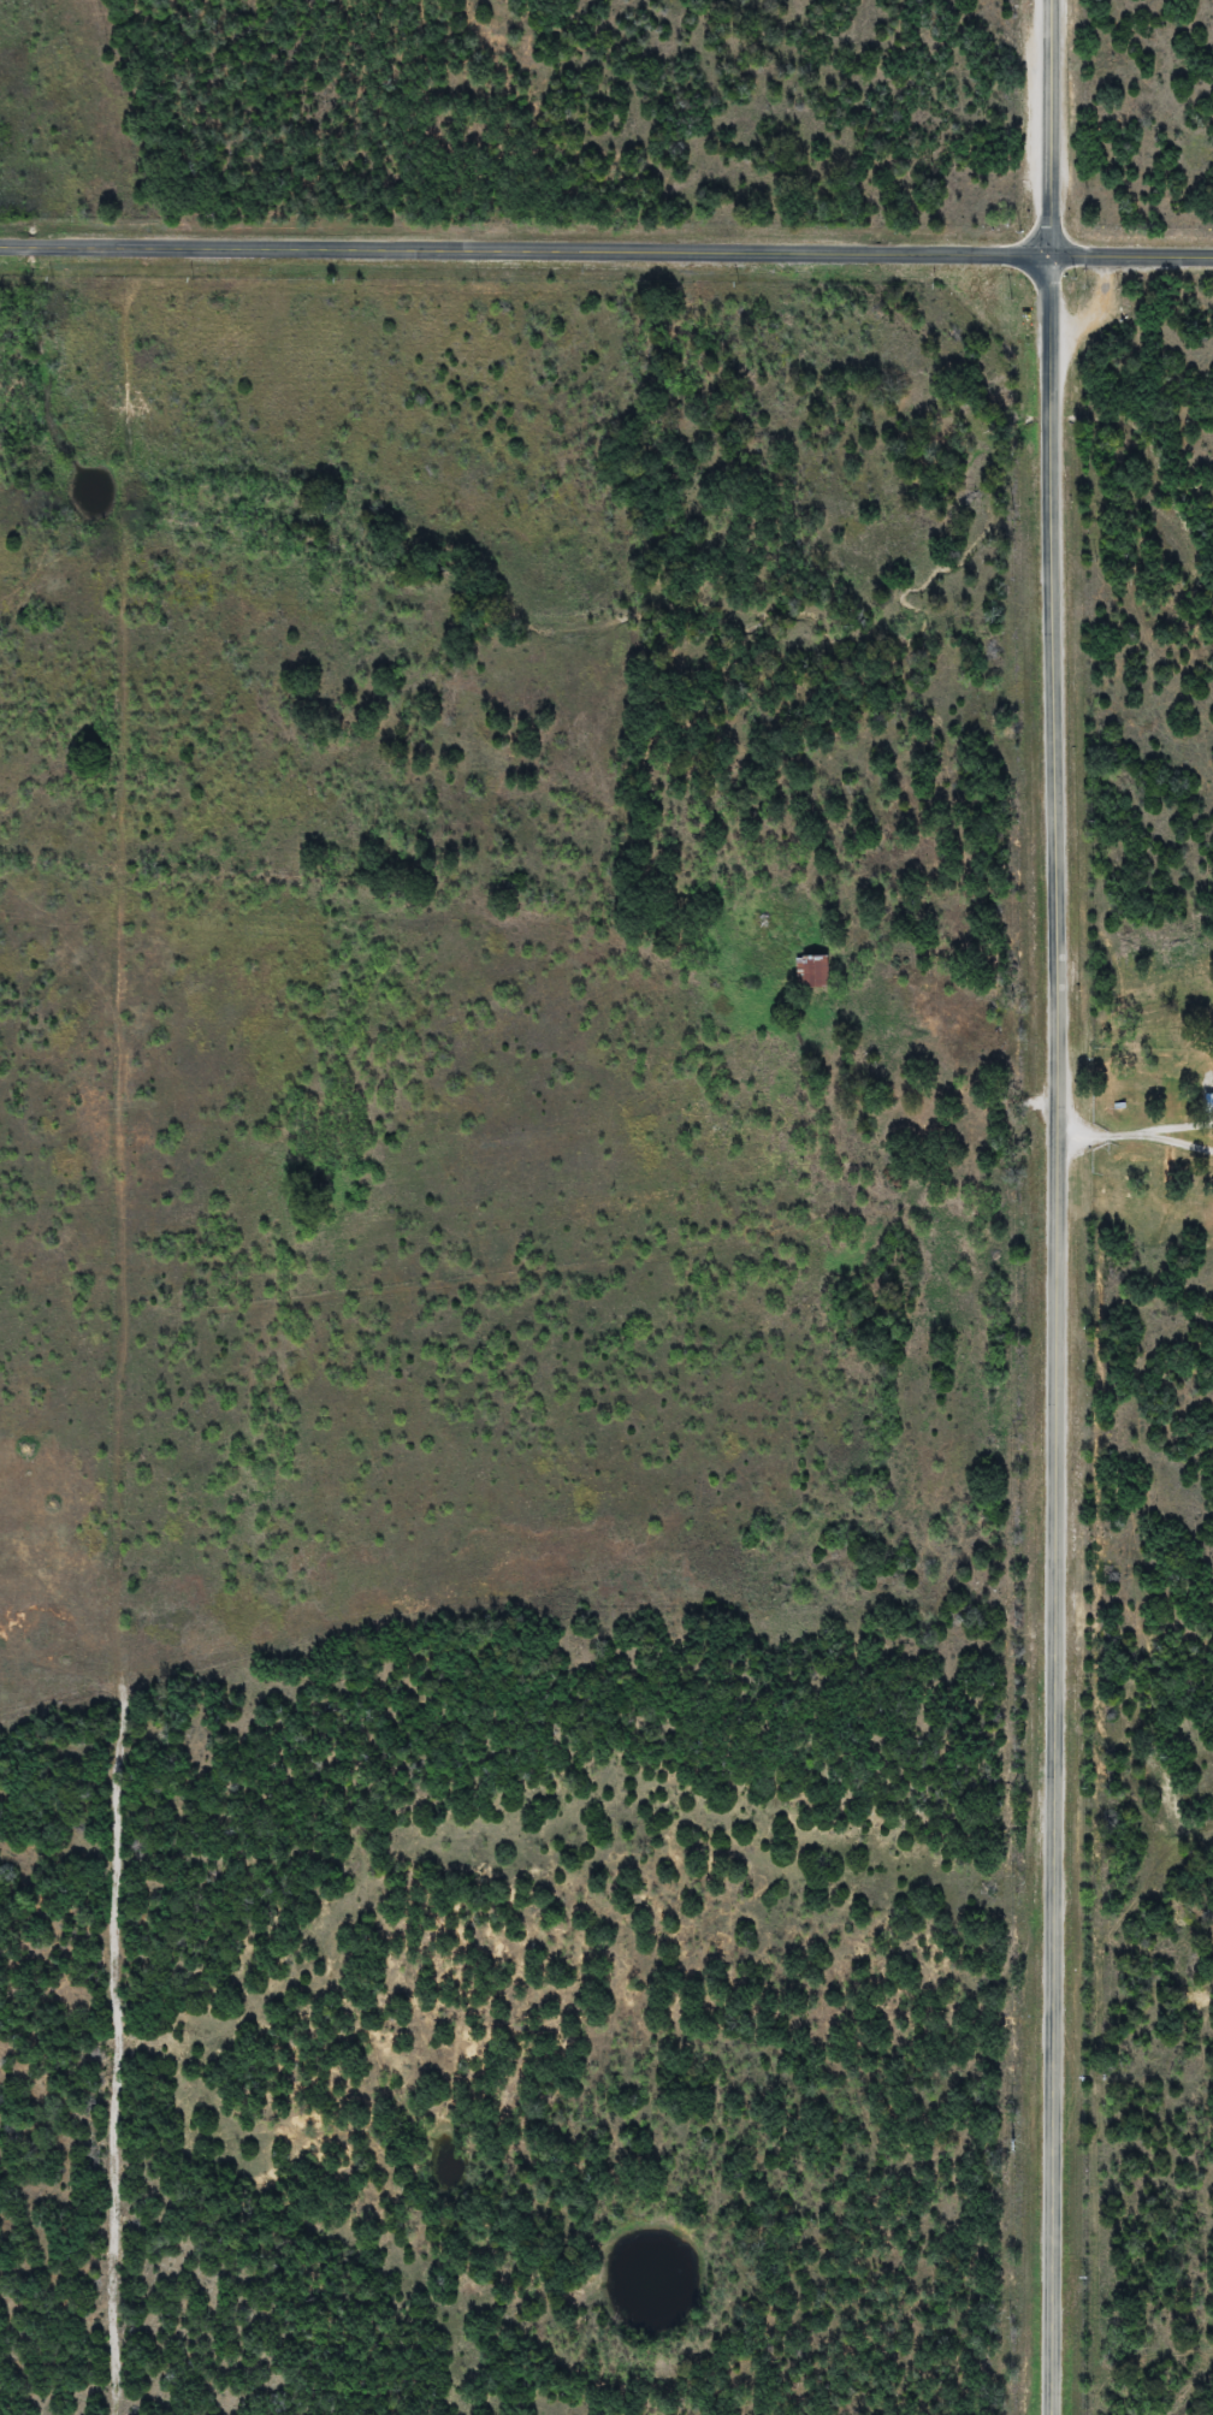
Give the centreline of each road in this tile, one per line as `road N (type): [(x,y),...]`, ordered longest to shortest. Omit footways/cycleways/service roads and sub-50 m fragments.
road 1 (tertiary): [(1054,0),(1060,1144),(1054,2414)]
road 2 (tertiary): [(0,250),(1212,260)]

